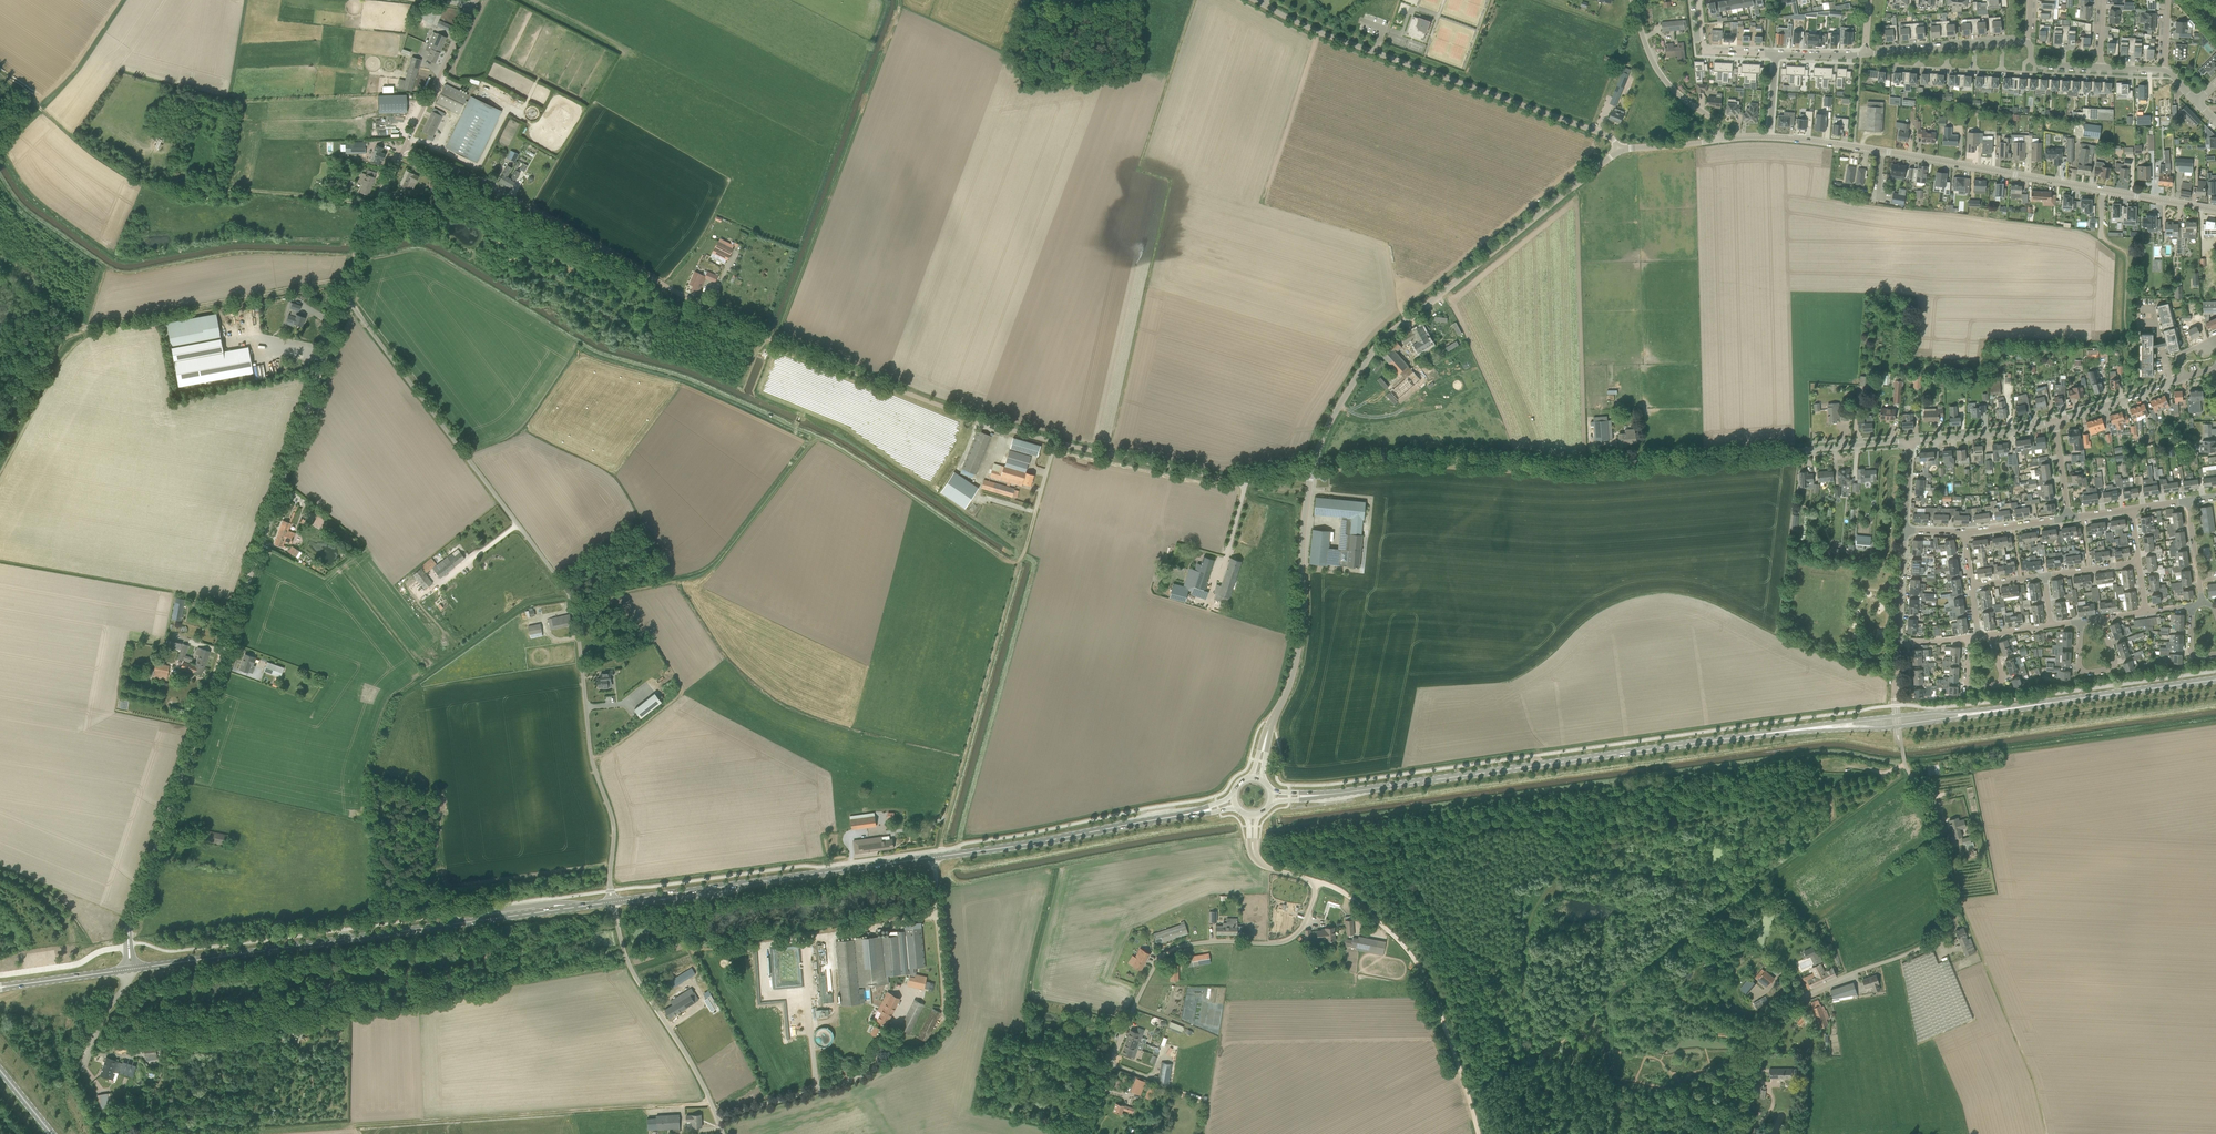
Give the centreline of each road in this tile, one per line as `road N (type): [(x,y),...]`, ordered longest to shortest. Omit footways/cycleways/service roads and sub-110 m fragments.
road 1 (unclassified): [(1055,442),(764,336),(405,145)]
road 2 (unclassified): [(612,902),(614,827),(589,742),(571,596),(345,296)]
road 3 (unclassified): [(128,945),(345,296)]
road 4 (track): [(1883,774),(1612,840),(1558,875),(1530,920),(1522,962),(1552,1133)]
road 5 (unclassified): [(1313,465),(1419,457),(1592,467),(1911,440)]
road 6 (unclassified): [(1742,1133),(1756,1048),(1774,1016),(1917,952),(1950,921),(1951,877),(1897,727)]
road 7 (track): [(1196,0),(1138,170),(1170,179),(1109,454)]
road 8 (track): [(1018,568),(830,442),(586,348)]
road 9 (primary): [(131,969),(612,902)]
road 10 (tertiary): [(2215,210),(1770,138)]
road 11 (track): [(712,1105),(263,1133)]
road 12 (tertiary): [(1313,465),(1331,419),(1384,338),(1620,150)]
road 13 (primary): [(747,884),(1188,814)]
road 14 (track): [(0,463),(69,336),(351,277)]
road 15 (primary): [(1334,794),(1758,735)]
road 16 (unclassified): [(1620,150),(1608,135),(1315,31),(1254,0)]
road 17 (unclassified): [(1314,883),(1308,917),(1287,941),(1189,944),(1161,959),(1087,1133)]
road 18 (track): [(775,341),(899,0)]
road 19 (track): [(1901,767),(1616,990)]
road 20 (track): [(376,204),(154,183),(42,108)]
road 21 (track): [(939,857),(1035,513)]
road 22 (unclassified): [(1479,1133),(1421,969),(1338,887),(1314,883)]
road 23 (unclassified): [(1313,465),(1219,478),(1055,442)]
road 24 (unclassified): [(722,1133),(689,1057),(627,962),(612,902)]
road 25 (tertiary): [(1274,716),(1300,639),(1313,465)]
road 26 (primary): [(2020,707),(2215,679)]
road 27 (unclassified): [(1717,140),(1711,118),(1660,74),(1632,0)]
road 28 (residential): [(2028,43),(1865,54)]
road 29 (unclassified): [(345,296),(405,145)]
road 30 (unclassified): [(405,145),(475,5)]
road 31 (track): [(0,174),(28,212),(112,269)]
road 32 (unclassified): [(1911,440),(2055,421)]
road 33 (primary): [(1896,716),(1758,735)]
road 34 (primary): [(1758,735),(1897,727)]
road 35 (unclassified): [(2055,421),(2184,377)]
road 36 (track): [(42,108),(124,0)]
road 37 (unclassified): [(0,975),(79,964),(128,945)]
road 38 (residential): [(2101,618),(2115,657),(2108,670),(2080,668),(2080,621)]
road 39 (residential): [(1967,637),(1968,679),(2003,679),(1990,633)]
road 40 (primary): [(1897,727),(2020,707)]
road 41 (primary): [(2020,707),(1896,716)]

